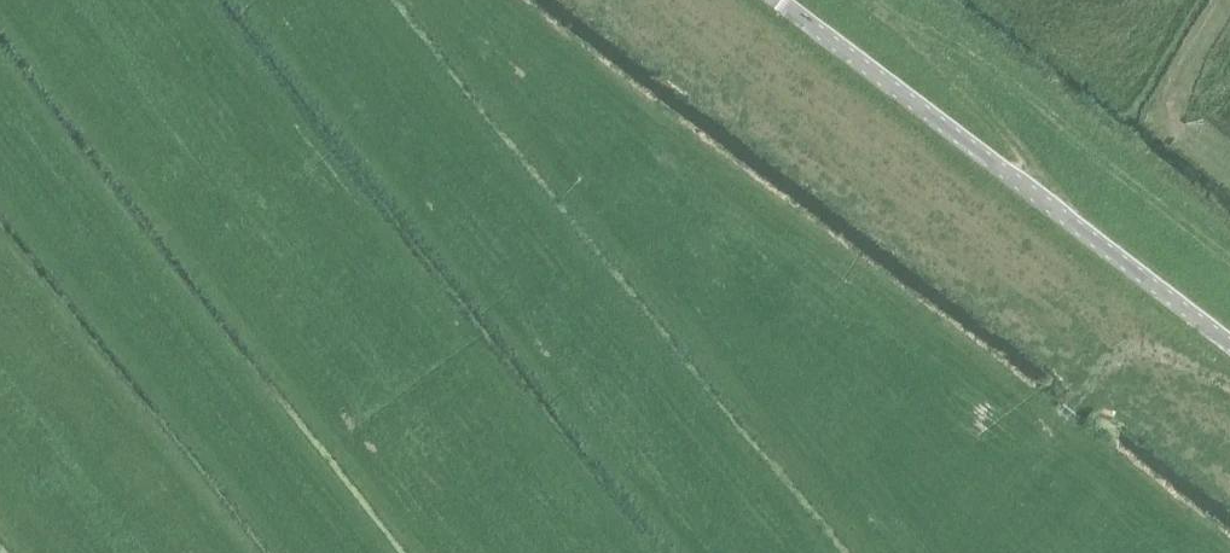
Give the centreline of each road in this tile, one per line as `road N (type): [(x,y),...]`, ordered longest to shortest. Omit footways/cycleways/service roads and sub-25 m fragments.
road 1 (tertiary): [(781,0),(1229,341)]
road 2 (track): [(874,0),(964,86),(1058,208)]
road 3 (track): [(1085,398),(1106,371),(1147,356),(1229,388)]

